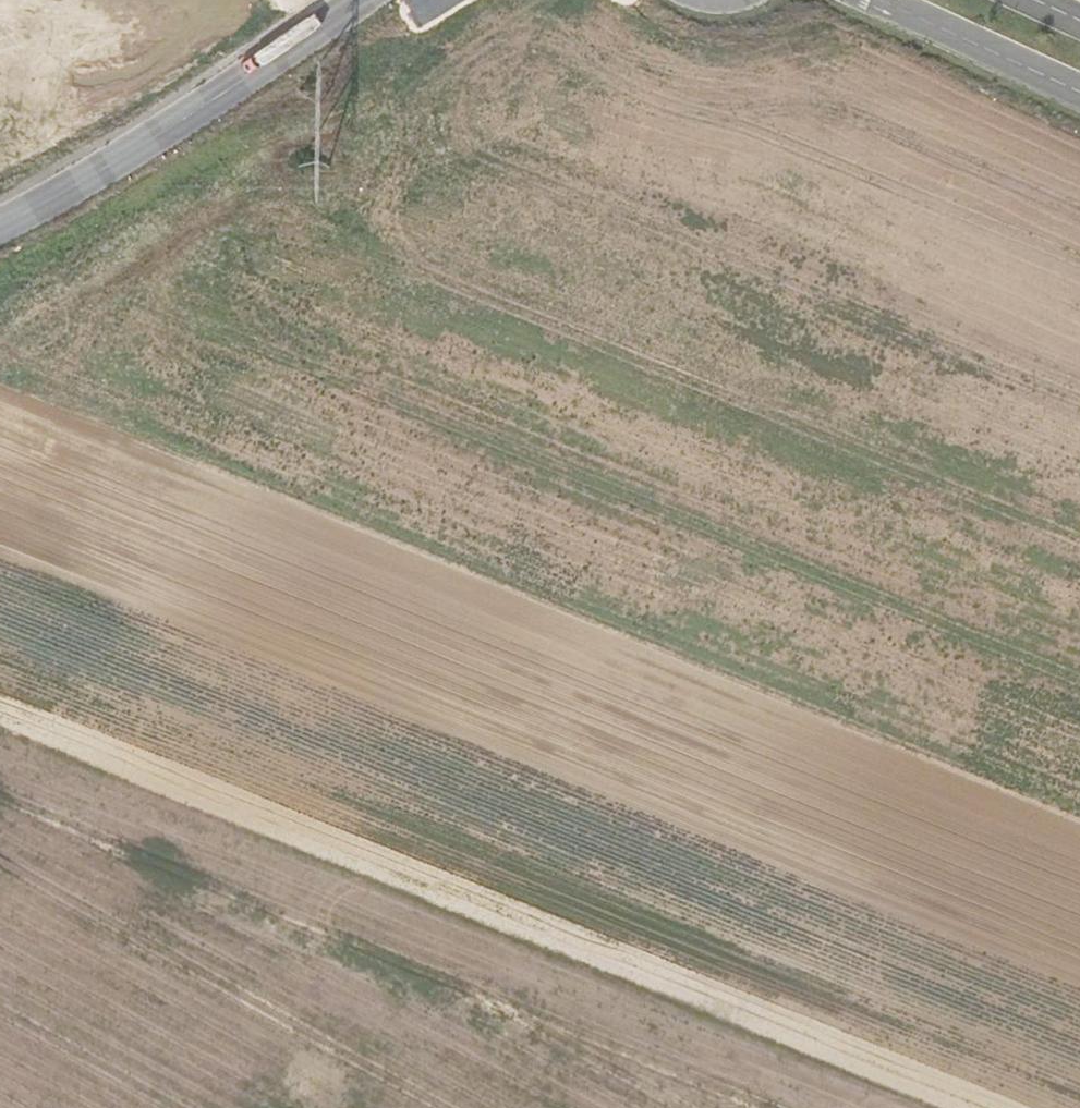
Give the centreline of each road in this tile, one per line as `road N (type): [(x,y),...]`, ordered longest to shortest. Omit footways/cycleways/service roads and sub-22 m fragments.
road 1 (tertiary): [(876,0),(1079,94)]

